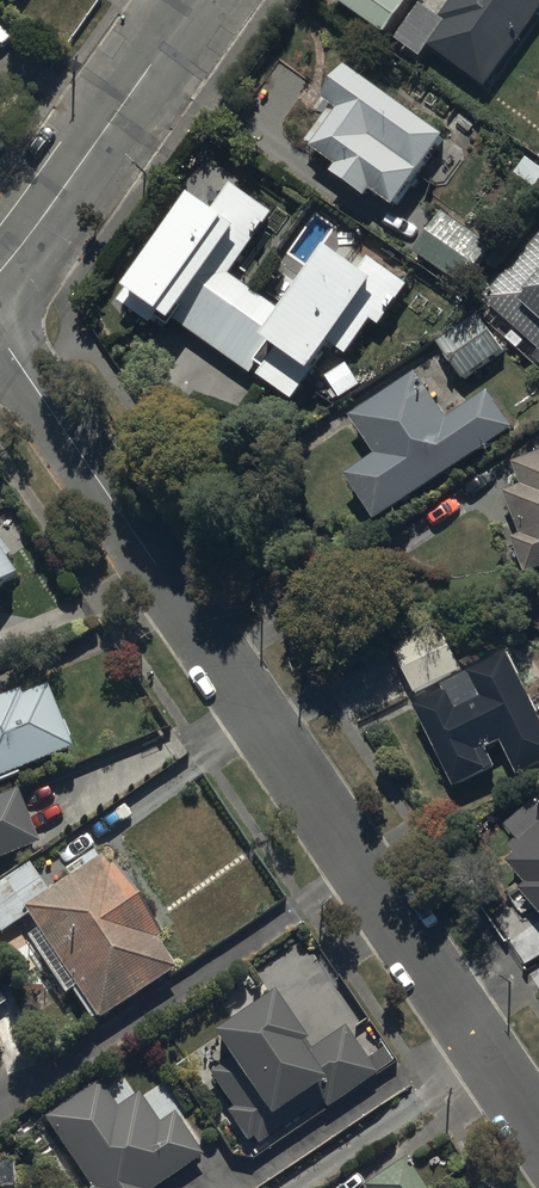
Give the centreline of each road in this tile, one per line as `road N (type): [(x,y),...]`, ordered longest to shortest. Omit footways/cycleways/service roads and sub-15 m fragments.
road 1 (residential): [(0,341),(538,1133)]
road 2 (tertiary): [(0,274),(197,0)]

